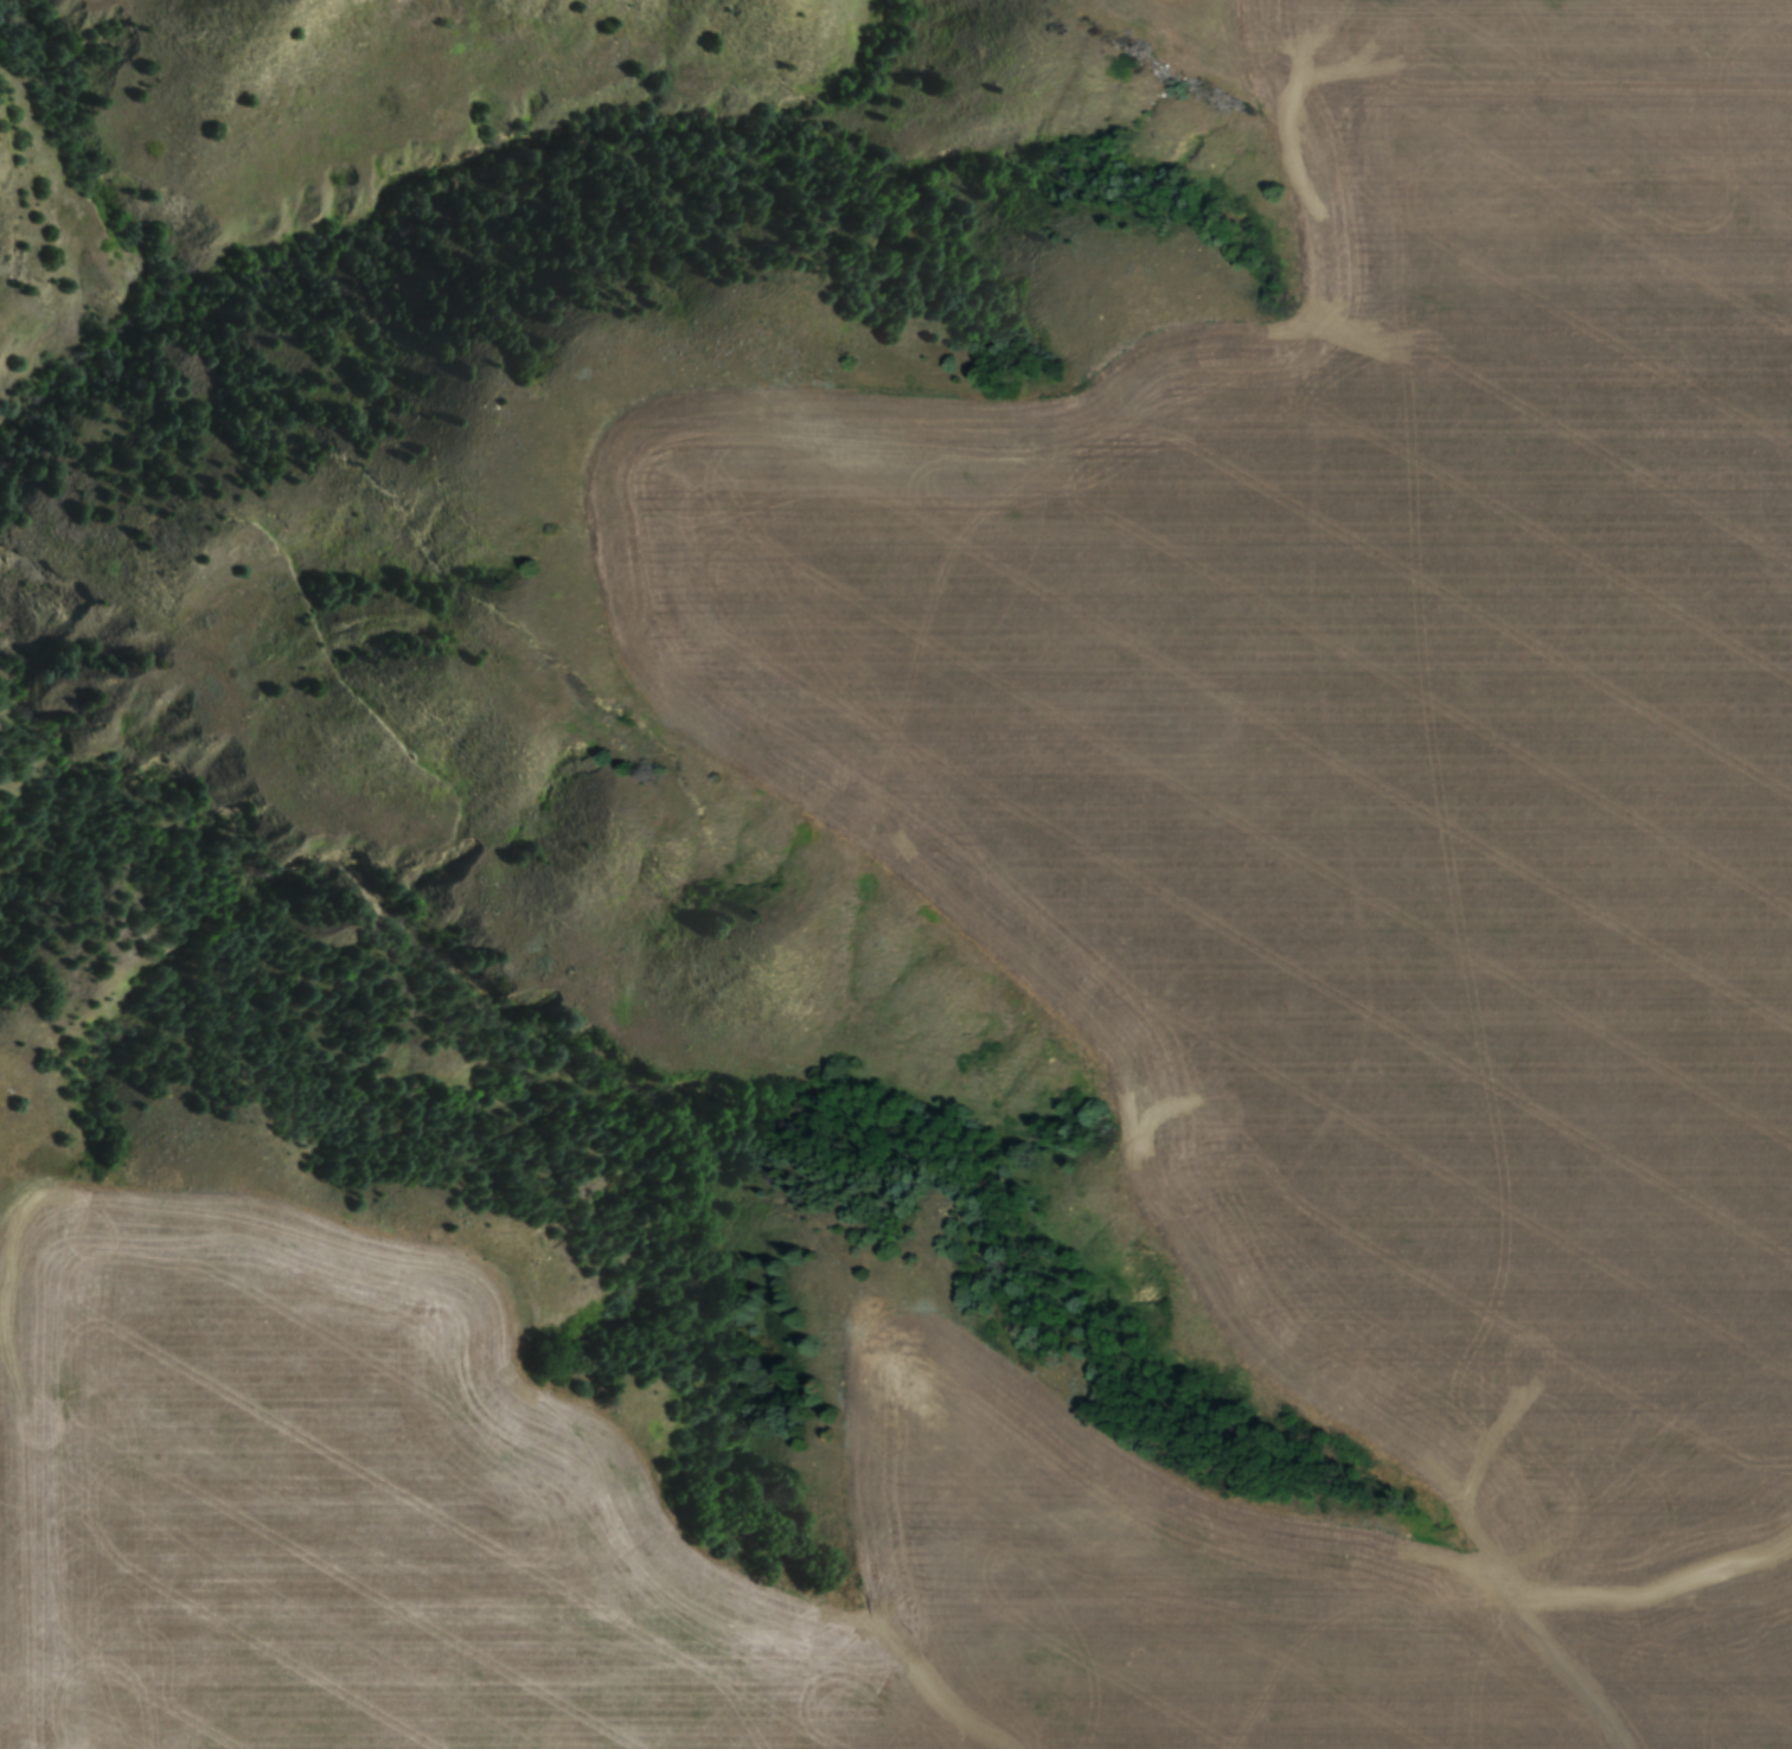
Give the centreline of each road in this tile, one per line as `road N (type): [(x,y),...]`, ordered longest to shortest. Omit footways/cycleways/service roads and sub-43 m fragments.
road 1 (residential): [(1323,117),(1791,137)]

